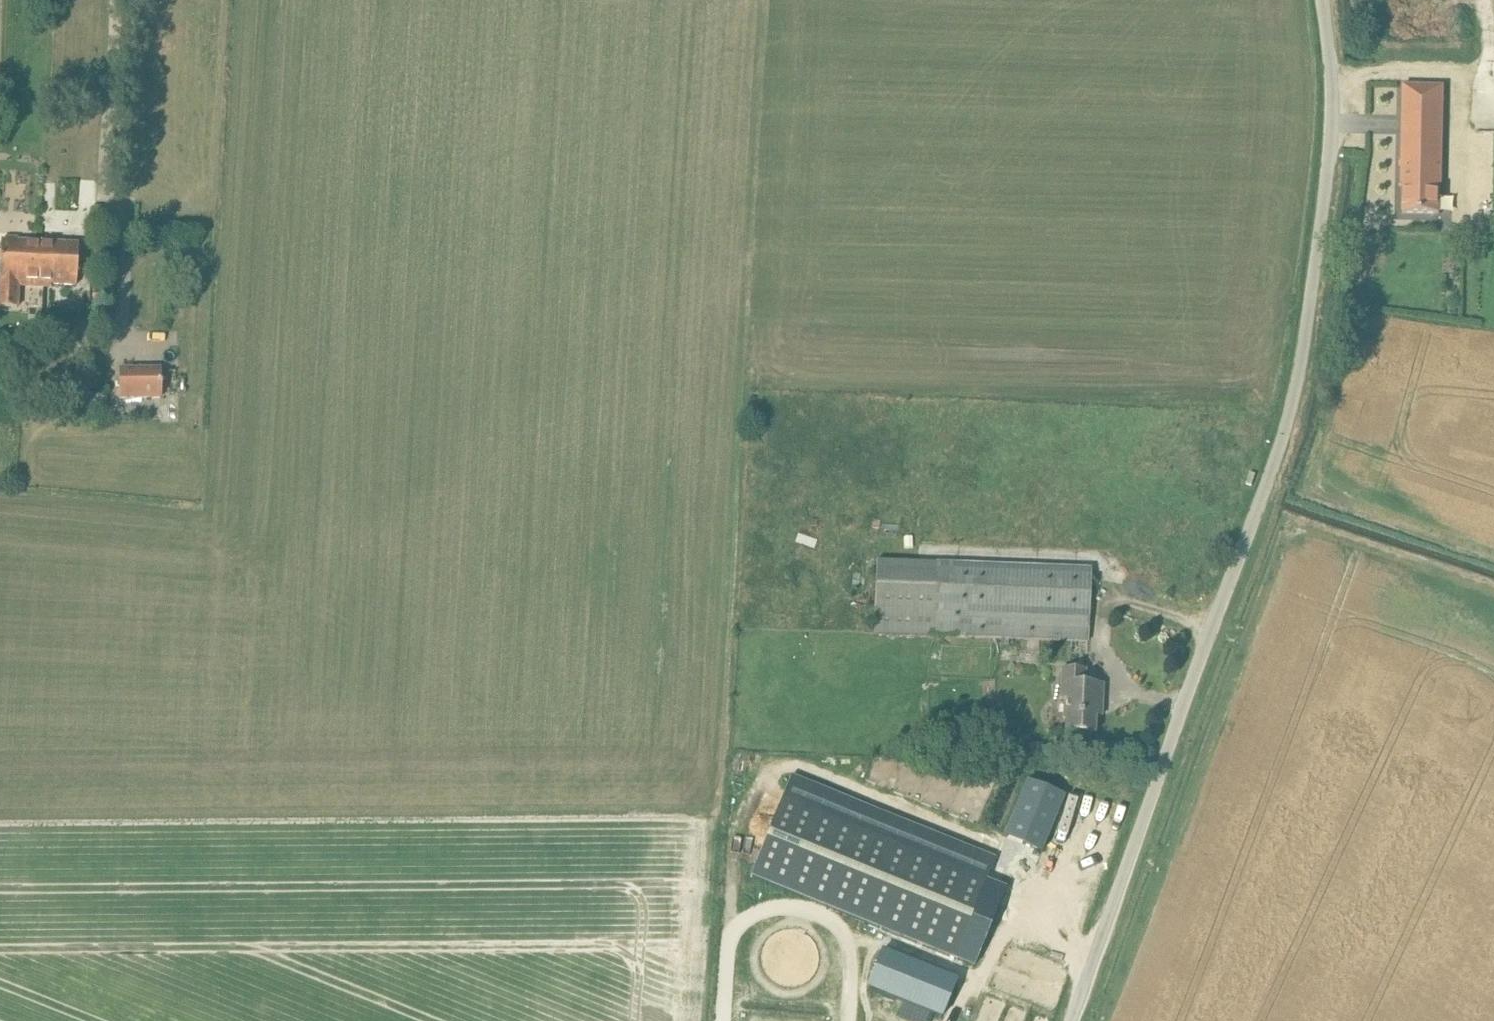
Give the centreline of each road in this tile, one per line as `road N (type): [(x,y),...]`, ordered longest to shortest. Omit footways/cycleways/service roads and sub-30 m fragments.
road 1 (unclassified): [(1072,1020),(1294,406),(1333,169),(1323,0)]

